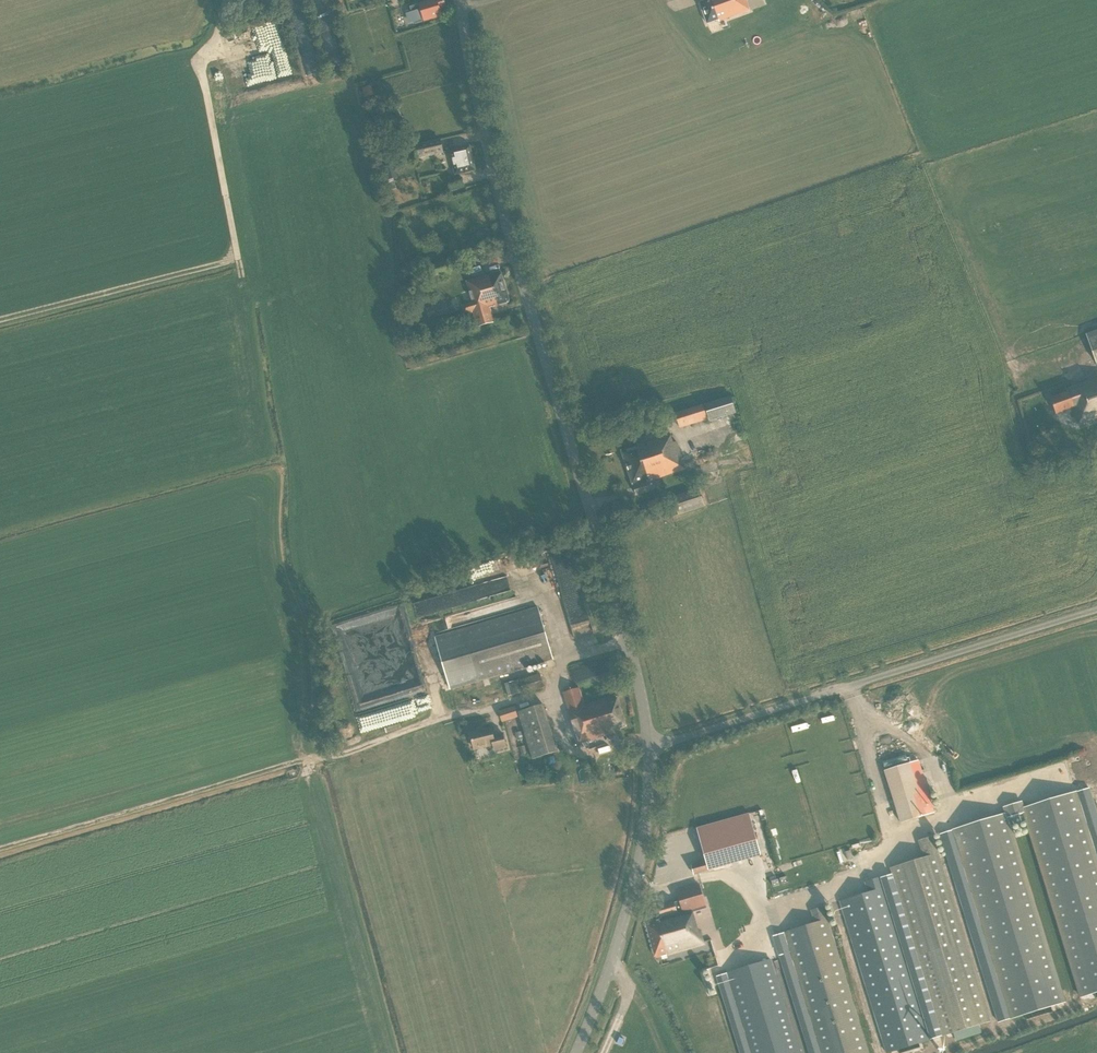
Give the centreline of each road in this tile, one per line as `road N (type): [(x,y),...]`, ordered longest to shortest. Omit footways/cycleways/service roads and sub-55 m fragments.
road 1 (tertiary): [(649,745),(625,629),(513,250),(459,0)]
road 2 (unclassified): [(649,745),(1096,610)]
road 3 (tertiary): [(576,1052),(637,874),(649,745)]

